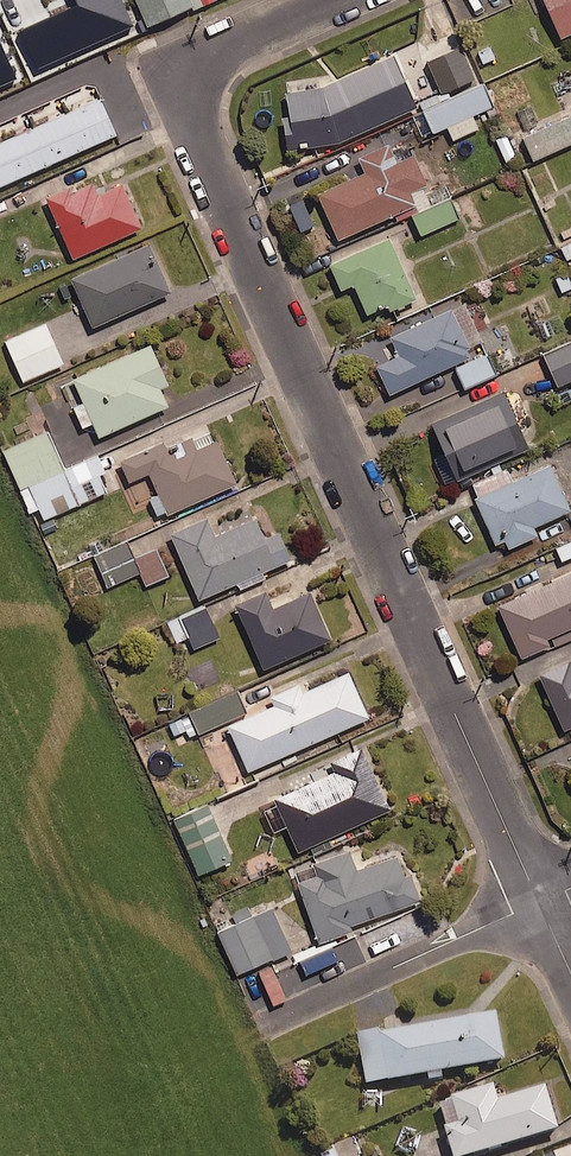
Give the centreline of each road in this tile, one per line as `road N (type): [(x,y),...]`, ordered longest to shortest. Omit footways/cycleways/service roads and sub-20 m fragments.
road 1 (residential): [(539,904),(190,114),(190,83),(209,58),(332,0)]
road 2 (residential): [(273,1022),(539,904)]

